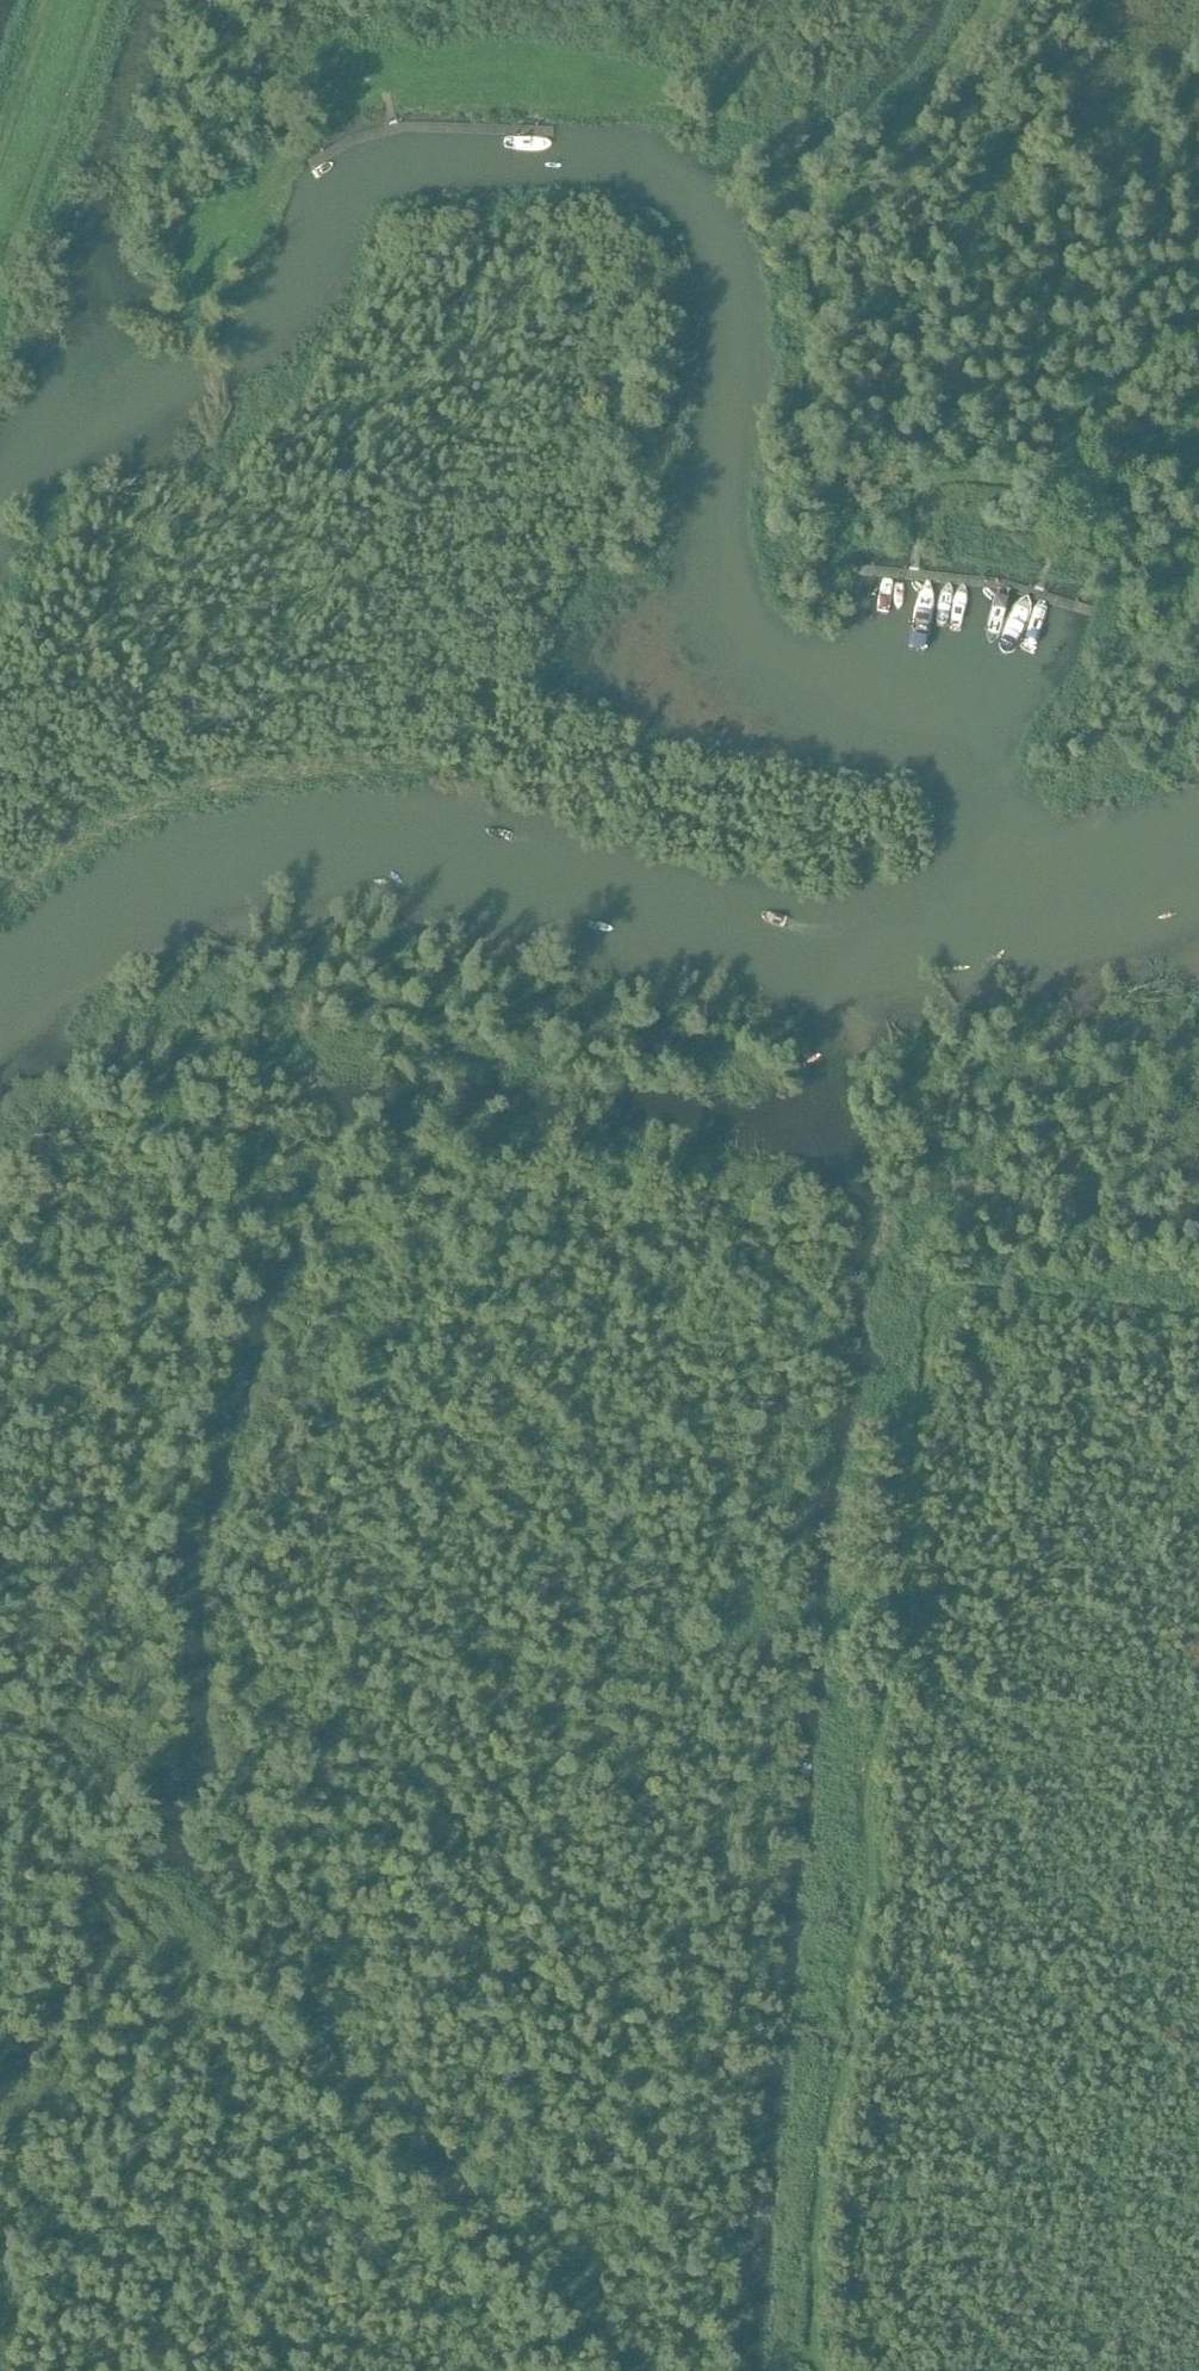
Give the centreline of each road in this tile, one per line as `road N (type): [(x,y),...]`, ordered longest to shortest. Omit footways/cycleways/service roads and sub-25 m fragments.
road 1 (track): [(808,463),(799,422),(809,289),(804,193),(813,178),(900,139),(958,73),(992,0)]
road 2 (track): [(54,0),(0,160)]

